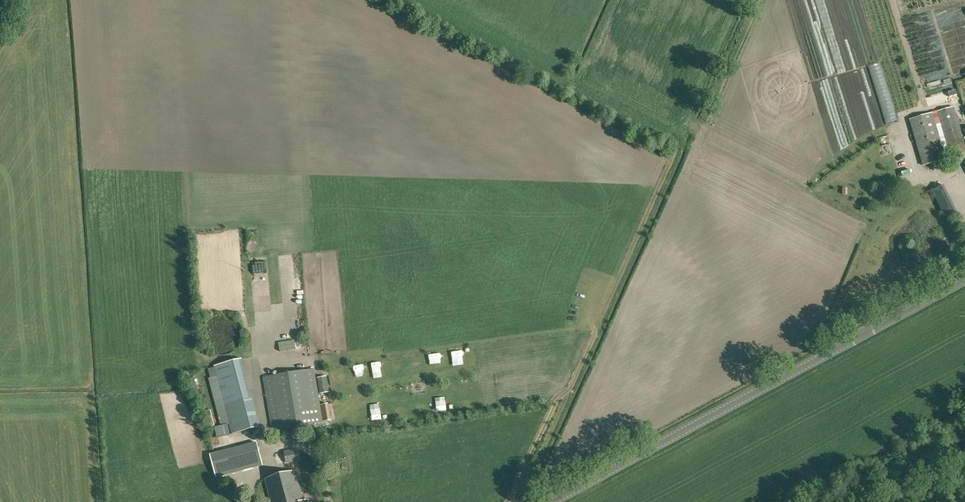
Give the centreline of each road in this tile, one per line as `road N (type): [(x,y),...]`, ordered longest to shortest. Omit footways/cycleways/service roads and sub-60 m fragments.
road 1 (tertiary): [(548,501),(964,277)]

